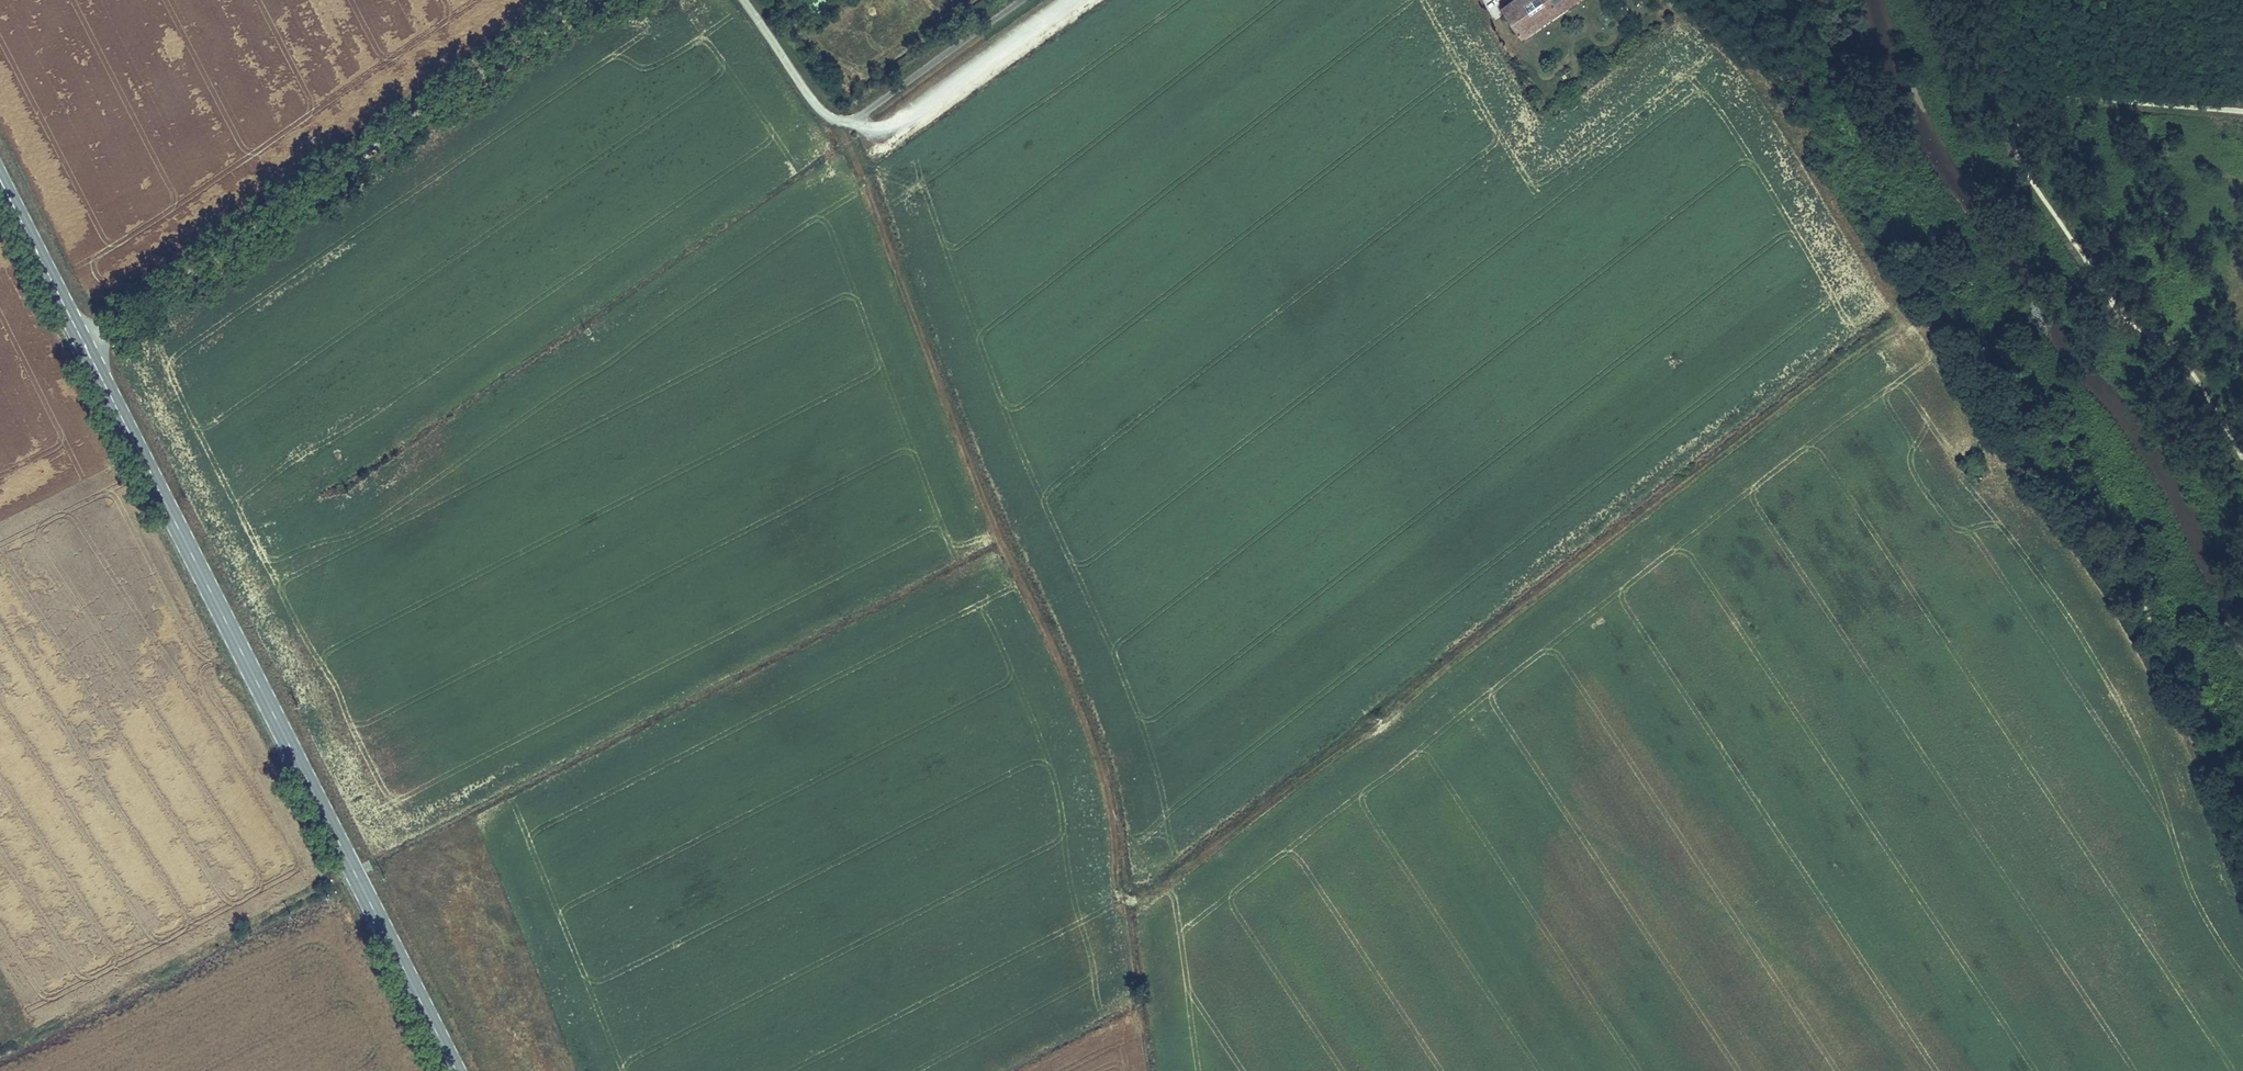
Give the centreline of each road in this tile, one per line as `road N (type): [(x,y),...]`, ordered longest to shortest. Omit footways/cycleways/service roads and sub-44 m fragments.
road 1 (track): [(1900,314),(1162,889),(1135,901),(1118,895),(1111,875),(1104,781),(1060,659),(999,533),(838,119)]
road 2 (secondary): [(457,1070),(0,172)]

